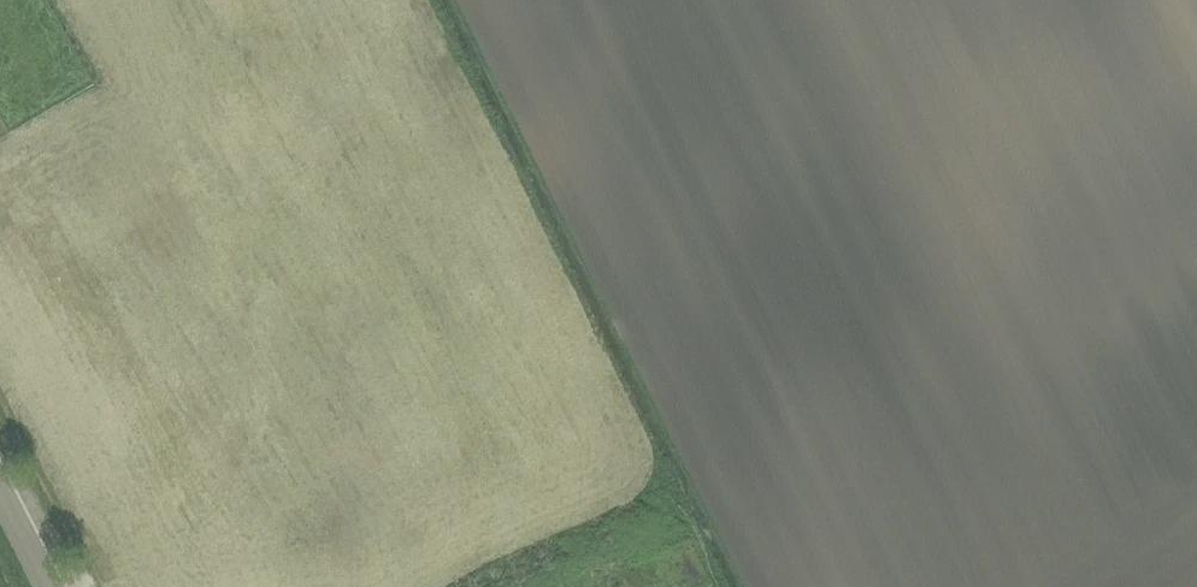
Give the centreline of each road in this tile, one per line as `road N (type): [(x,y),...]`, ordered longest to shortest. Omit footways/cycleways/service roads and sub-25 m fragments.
road 1 (unclassified): [(57,586),(0,478)]

